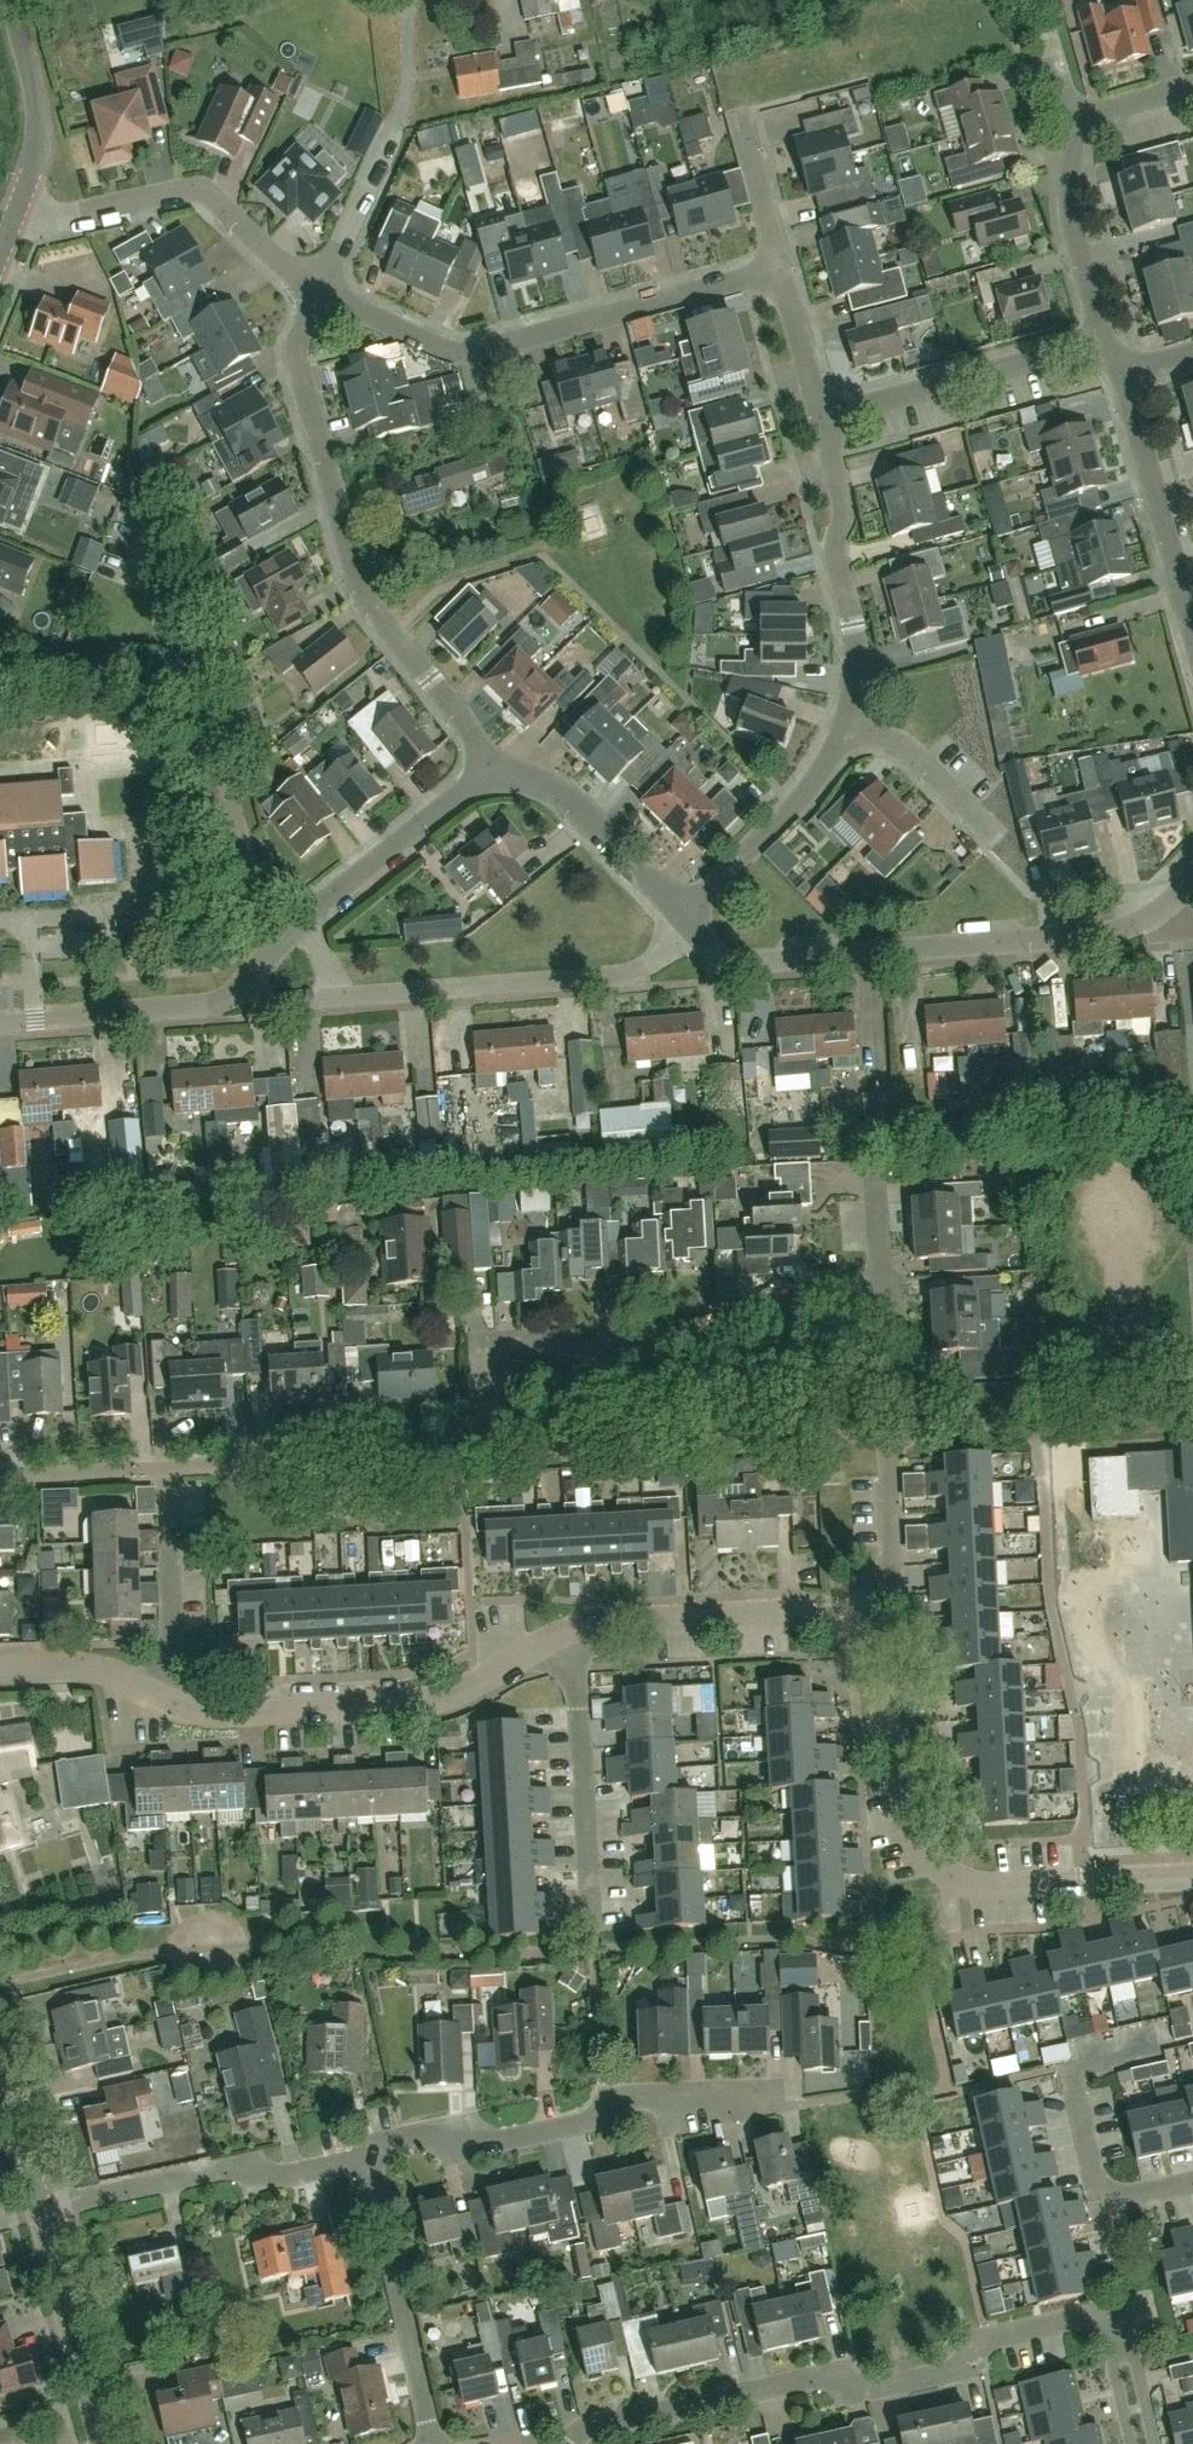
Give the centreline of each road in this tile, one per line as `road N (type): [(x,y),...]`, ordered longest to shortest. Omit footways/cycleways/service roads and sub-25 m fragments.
road 1 (residential): [(1145,2443),(1115,2311),(986,2341),(965,2368),(859,2391),(828,2374),(578,2431),(568,2443)]
road 2 (residential): [(495,760),(351,567),(295,347),(320,288)]
road 3 (unclassified): [(1192,1877),(993,1889),(950,1881),(920,1838),(863,1639),(837,1626)]
road 4 (residential): [(320,288),(429,340),(483,351),(778,268)]
road 5 (residential): [(700,937),(729,964),(1119,931),(1160,907)]
road 6 (residential): [(275,955),(152,514)]
road 7 (residential): [(370,2158),(383,2141),(459,2126),(478,2143),(640,2103),(778,2097)]
road 8 (unclassified): [(507,1452),(506,1341),(646,1344),(811,1294)]
road 9 (residential): [(169,1711),(263,1714),(458,1696),(568,1634)]
road 10 (residential): [(837,1626),(892,1564),(891,1448),(902,1427),(894,1290),(875,1290)]
road 11 (residential): [(335,998),(627,977),(700,937)]
road 12 (residential): [(320,288),(213,198),(191,190),(84,219),(58,222),(15,210)]
road 13 (residential): [(170,1463),(507,1452)]
road 14 (residential): [(370,2158),(267,2179),(240,2167),(44,2207)]
road 15 (residential): [(845,721),(852,626),(833,548),(842,494),(820,416)]
road 16 (unclassified): [(591,1932),(568,1634)]
road 17 (residential): [(0,1022),(213,1005),(234,997),(275,955)]
road 18 (residential): [(820,416),(1102,338)]
road 19 (residential): [(431,2443),(370,2158)]
road 20 (unclassified): [(837,1626),(809,1612),(617,1617),(568,1634)]
road 21 (residential): [(1192,638),(1122,372)]
road 22 (residential): [(684,917),(802,802),(845,721)]
road 23 (residential): [(302,922),(495,760)]
road 24 (residential): [(684,917),(559,789),(495,760)]
road 25 (residential): [(170,1463),(169,1711)]
road 26 (residential): [(106,2443),(44,2207)]
road 27 (residential): [(1192,2184),(1102,2206),(1071,2068)]
road 28 (residential): [(1102,338),(1070,224),(1070,120)]
road 29 (residential): [(408,96),(320,288)]
road 30 (residential): [(998,853),(921,760),(845,721)]
road 31 (residential): [(0,1672),(101,1672),(169,1711)]
road 32 (residential): [(0,1470),(170,1463)]
road 33 (residential): [(778,268),(736,111)]
road 34 (residential): [(820,416),(778,268)]
road 35 (residential): [(44,2207),(0,2075)]
road 36 (residential): [(1070,120),(1192,85)]
road 37 (residential): [(875,1290),(869,1169)]

